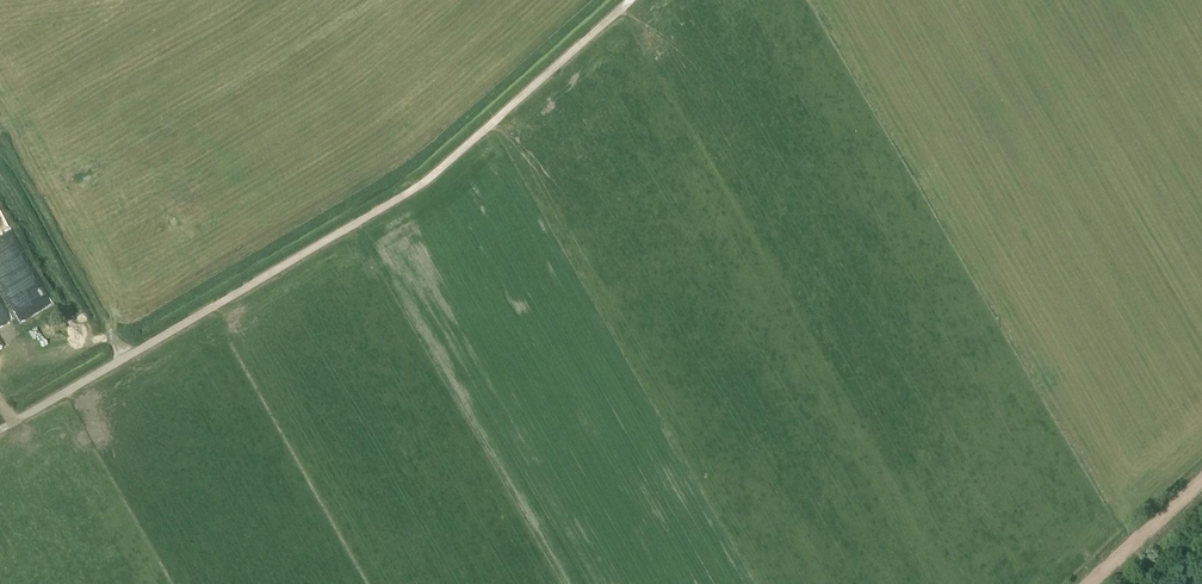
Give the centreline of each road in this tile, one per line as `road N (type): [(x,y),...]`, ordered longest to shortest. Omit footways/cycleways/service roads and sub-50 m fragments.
road 1 (track): [(1201,478),(1085,583)]

